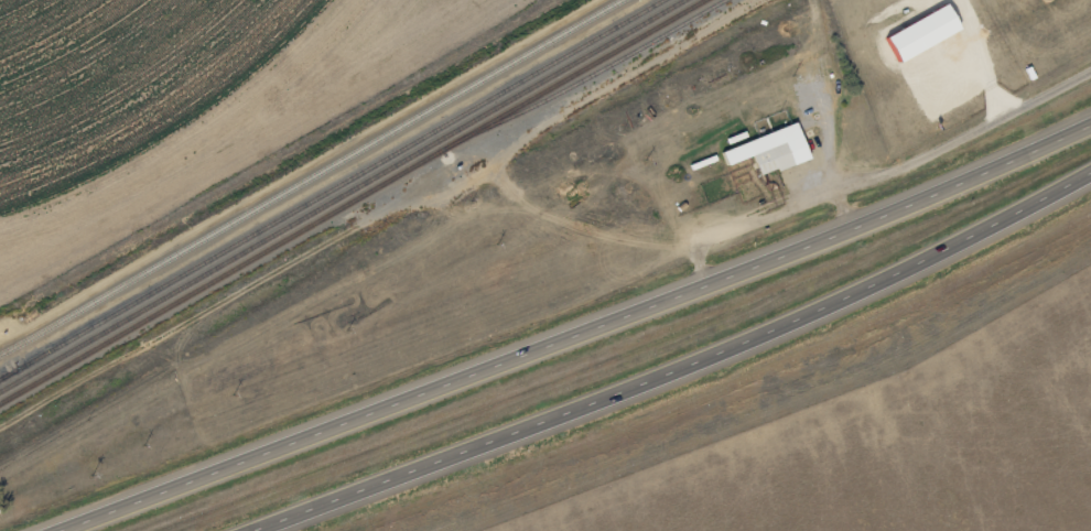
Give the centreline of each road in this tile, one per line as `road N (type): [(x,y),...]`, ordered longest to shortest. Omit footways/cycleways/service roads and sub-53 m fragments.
road 1 (trunk): [(1090,122),(925,203),(56,530)]
road 2 (trunk): [(262,530),(611,401),(876,290),(1090,178)]

